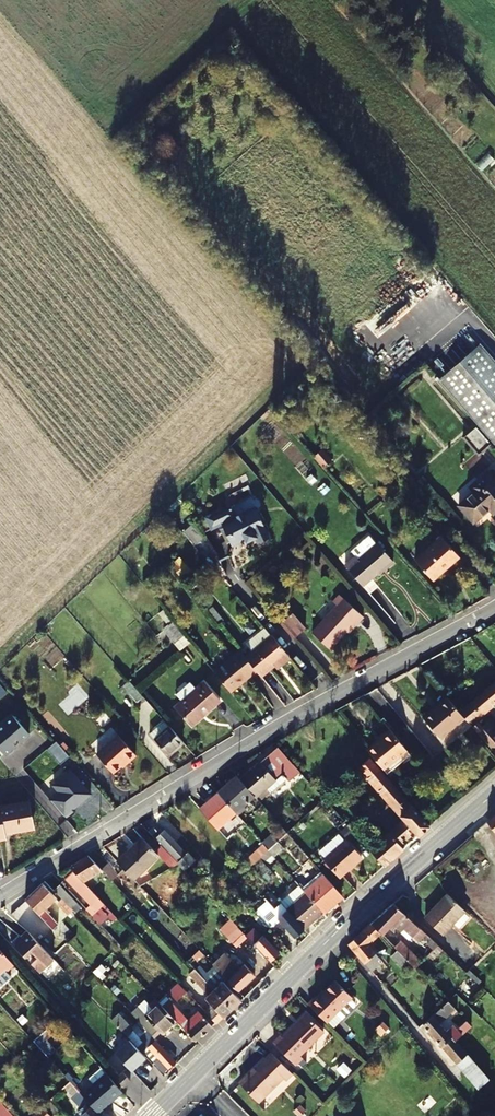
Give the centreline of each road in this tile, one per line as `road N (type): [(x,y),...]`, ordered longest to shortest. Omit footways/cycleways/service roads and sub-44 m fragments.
road 1 (residential): [(0,899),(214,763),(494,605)]
road 2 (secondary): [(151,1115),(322,946),(494,794)]

